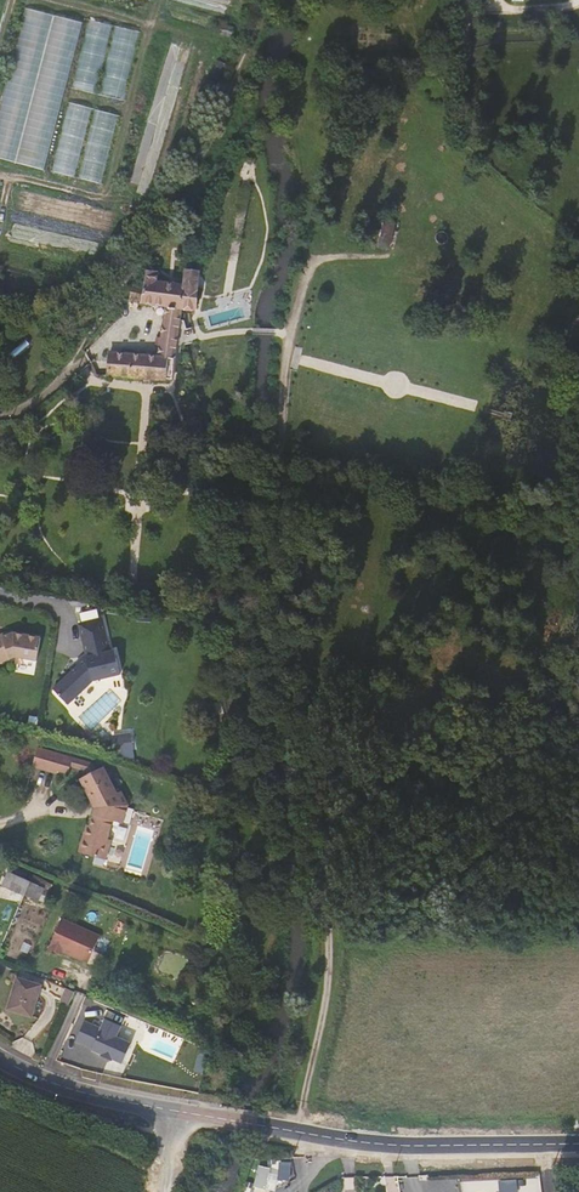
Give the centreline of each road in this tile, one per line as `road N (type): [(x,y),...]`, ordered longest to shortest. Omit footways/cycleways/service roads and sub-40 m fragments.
road 1 (tertiary): [(185,1114),(394,1144),(578,1145)]
road 2 (tertiary): [(0,1054),(106,1099),(185,1114)]

